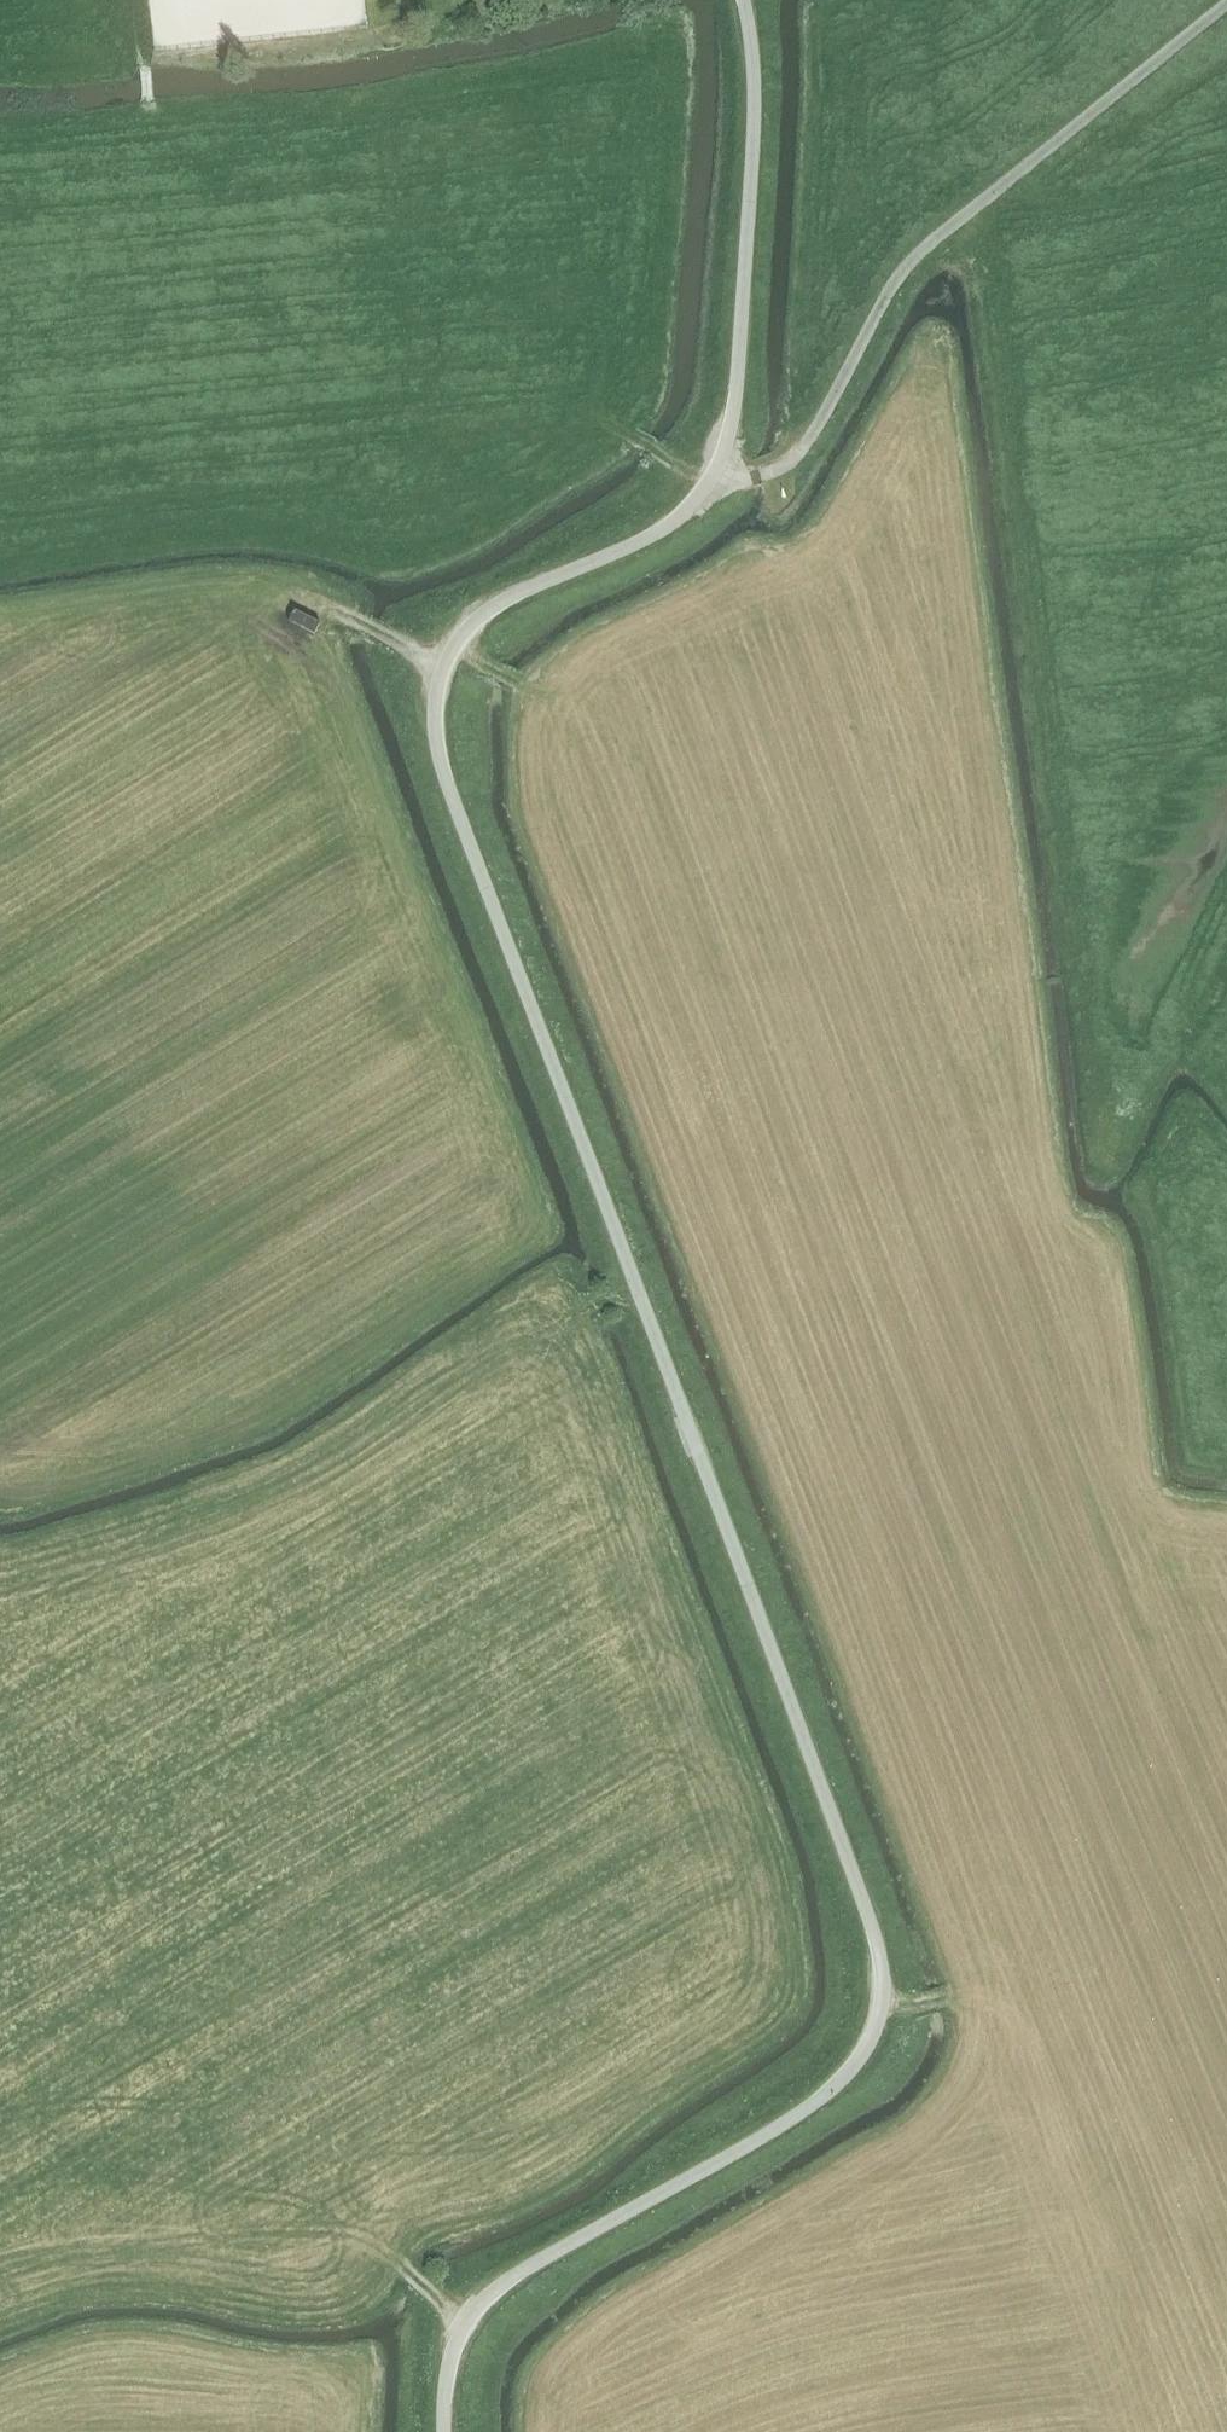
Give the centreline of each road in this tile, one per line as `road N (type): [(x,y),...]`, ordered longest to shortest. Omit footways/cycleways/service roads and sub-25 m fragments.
road 1 (unclassified): [(444,2431),(452,2344),(478,2303),(527,2265),(785,2126),(875,2038),(886,1994),(855,1874),(454,801),(435,707),(443,663),(490,606),(645,542),(701,496),(729,443),(755,152),(755,68),(744,0)]

